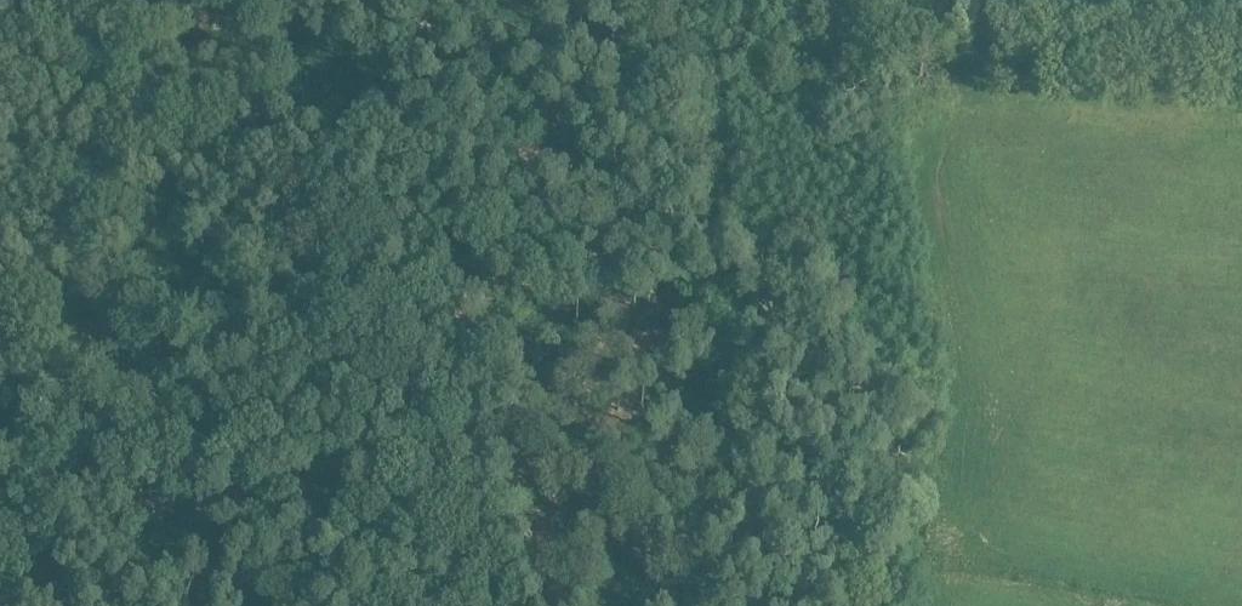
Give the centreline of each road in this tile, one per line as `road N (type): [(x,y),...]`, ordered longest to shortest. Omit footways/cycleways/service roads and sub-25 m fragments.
road 1 (track): [(693,605),(705,377),(590,0)]

